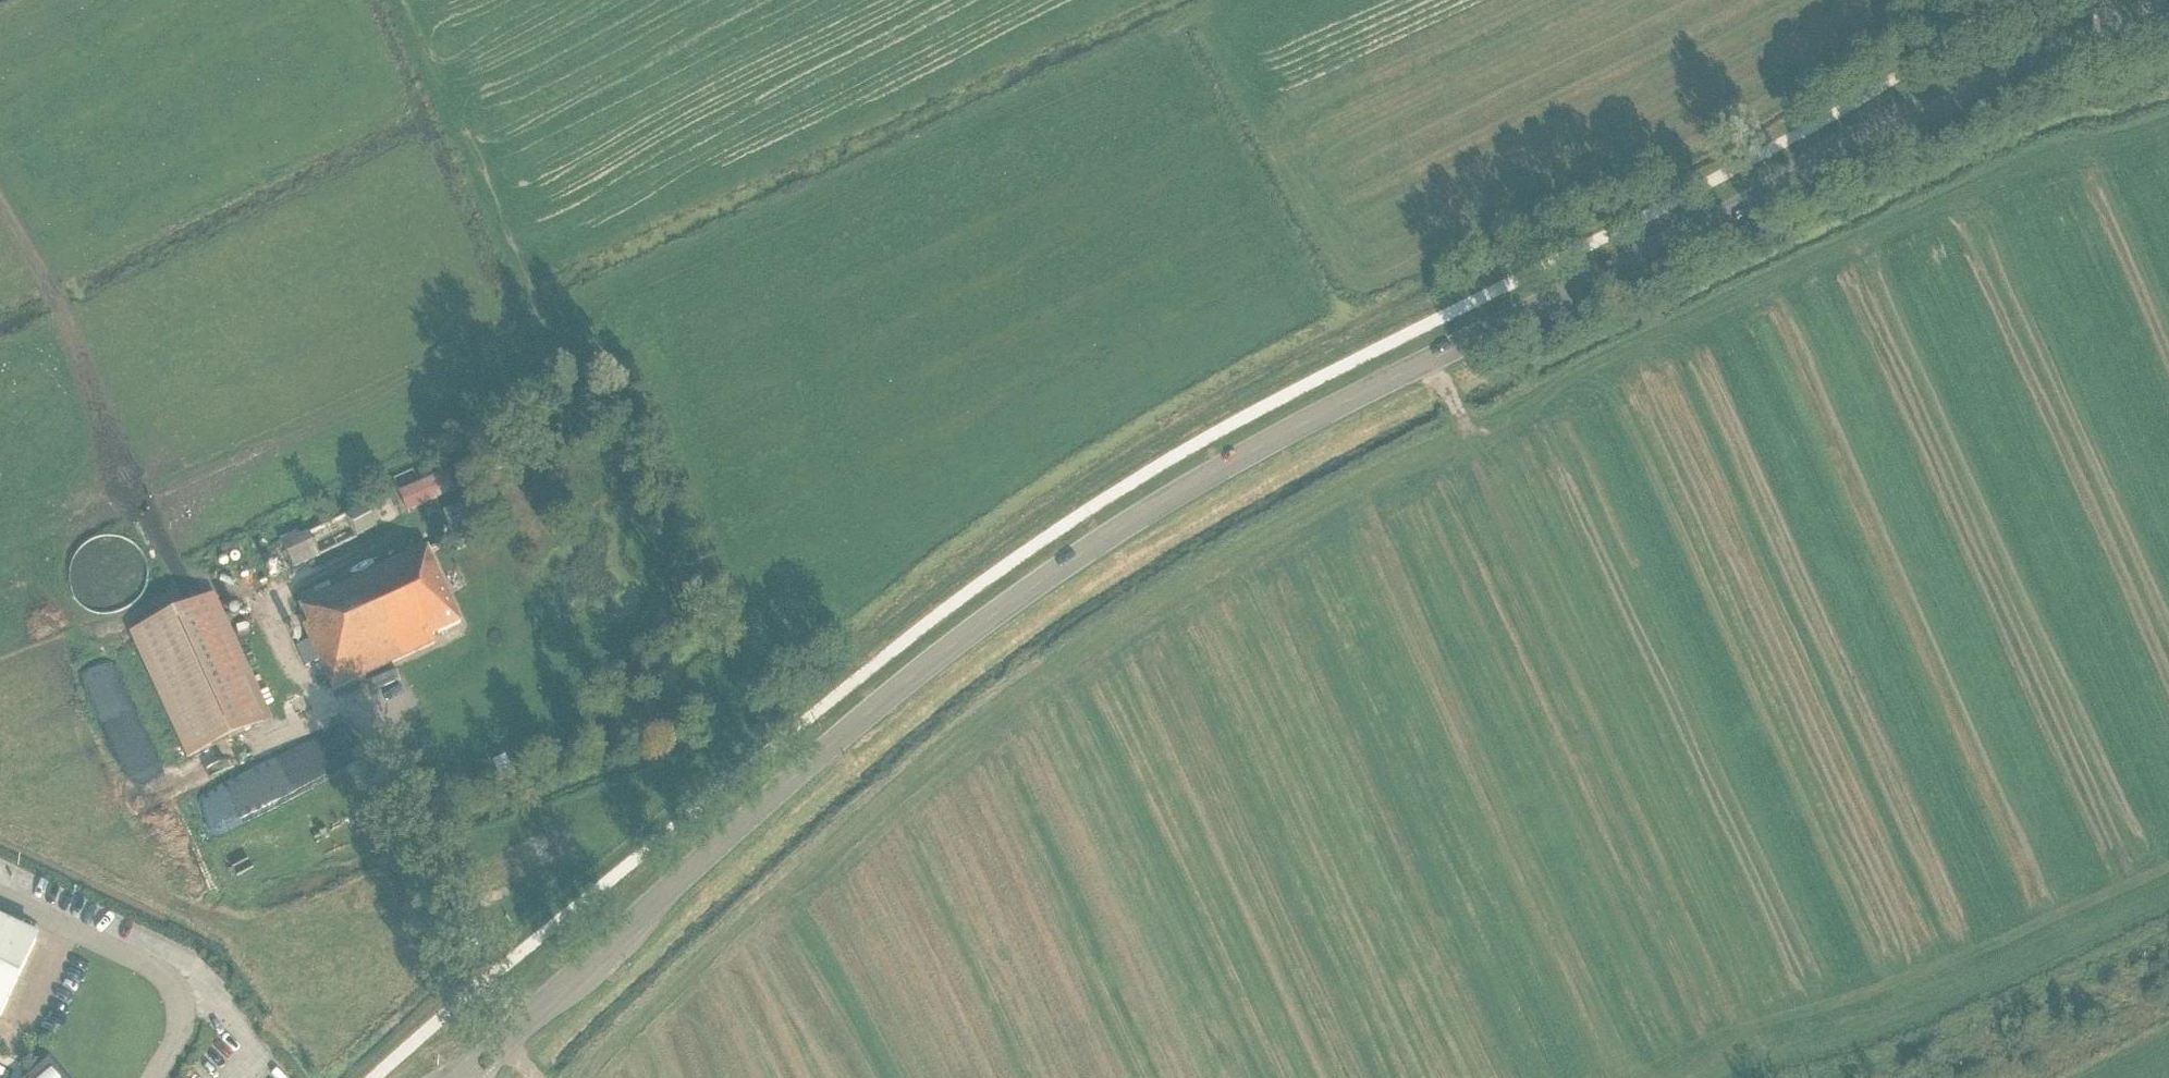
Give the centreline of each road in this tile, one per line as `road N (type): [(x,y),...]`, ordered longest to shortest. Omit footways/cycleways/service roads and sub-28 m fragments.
road 1 (secondary): [(462,1077),(910,678),(1148,512),(1325,413),(2168,2)]
road 2 (unclassified): [(0,899),(154,972),(177,991),(183,1020),(161,1077)]

